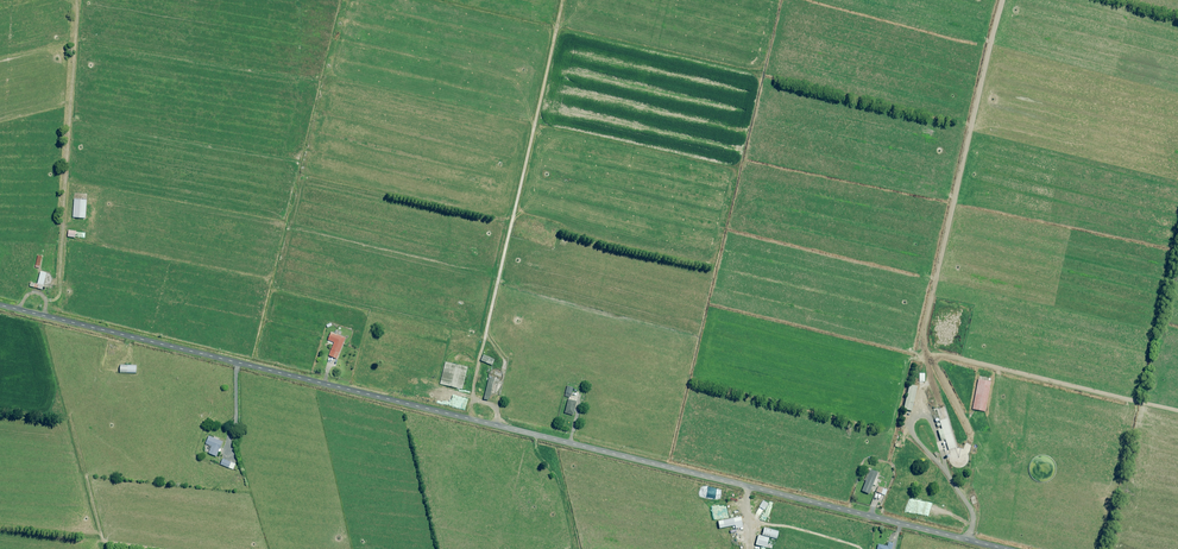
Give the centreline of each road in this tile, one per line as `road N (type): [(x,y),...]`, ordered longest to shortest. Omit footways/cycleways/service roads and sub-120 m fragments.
road 1 (tertiary): [(0,305),(1004,548)]
road 2 (track): [(970,541),(968,417),(916,346),(1001,0)]
road 3 (track): [(496,425),(499,408),(472,401),(562,0)]

